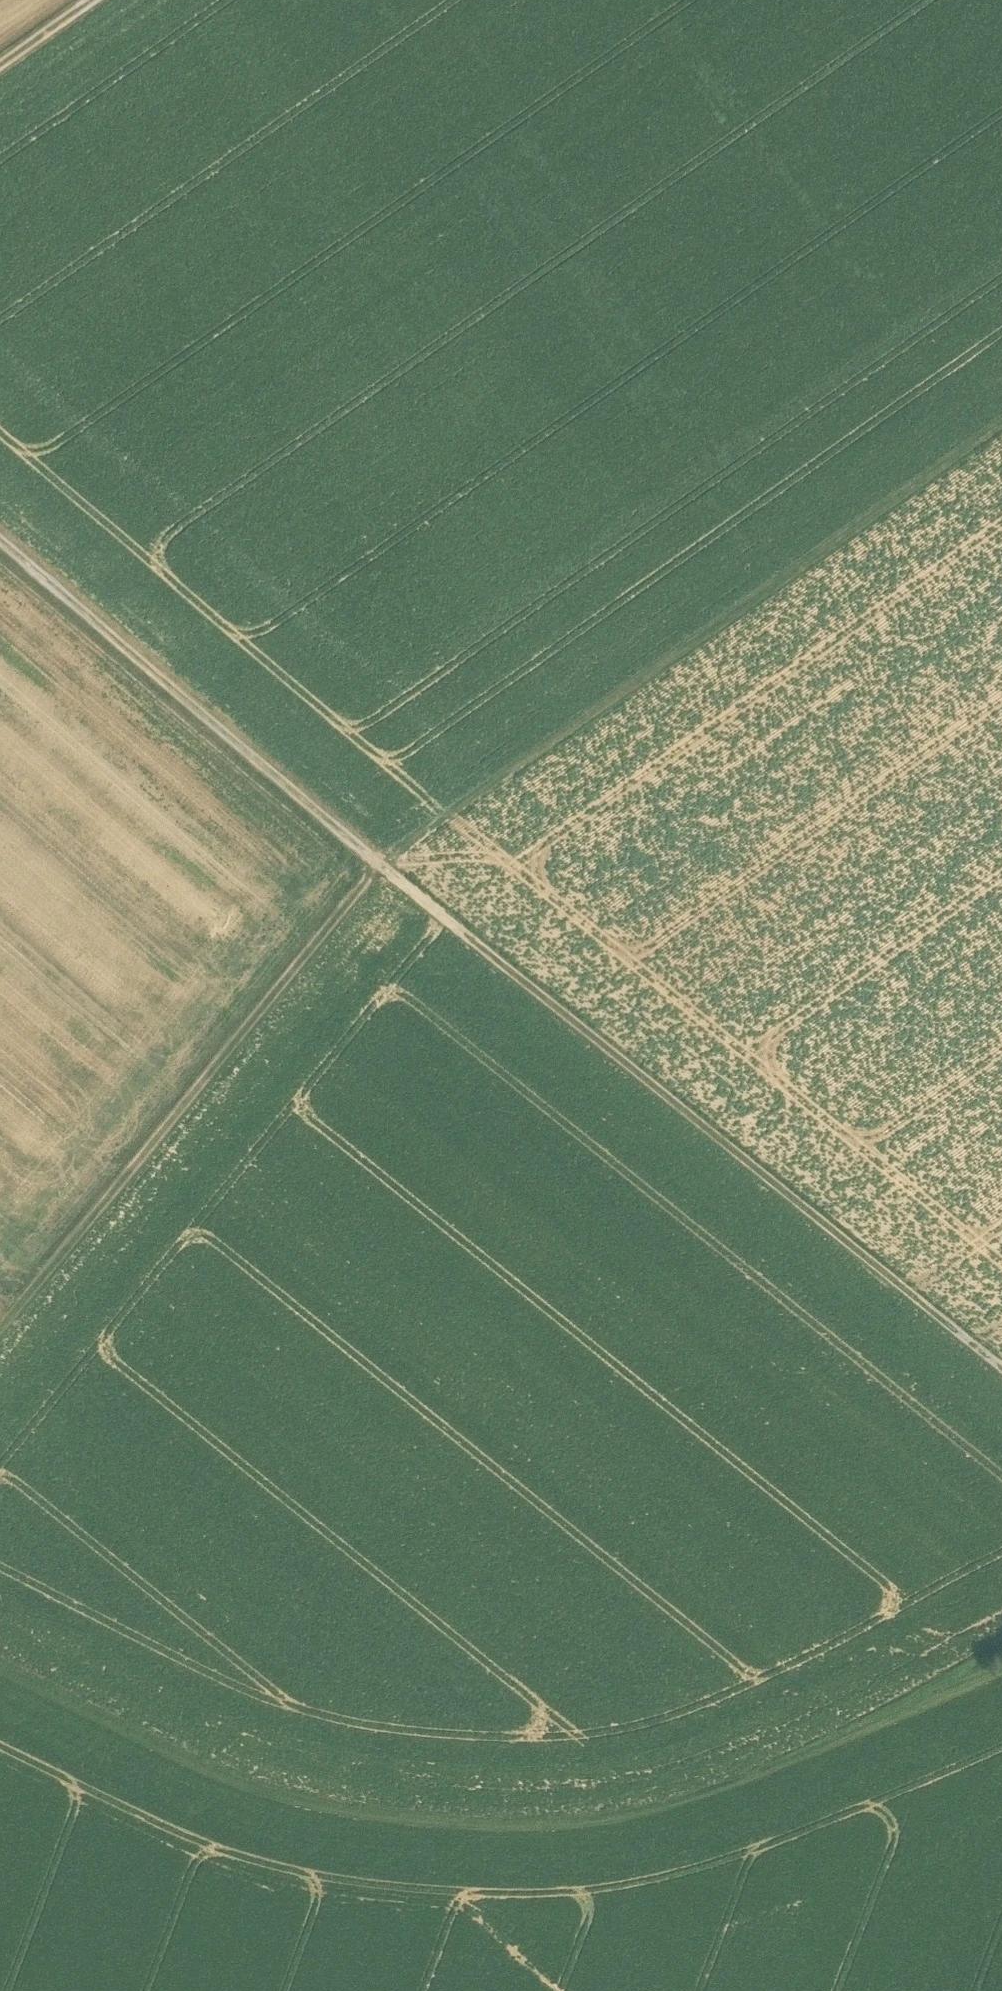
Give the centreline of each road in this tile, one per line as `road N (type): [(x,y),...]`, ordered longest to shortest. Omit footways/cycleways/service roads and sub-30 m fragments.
road 1 (track): [(0,1334),(380,863),(1001,430)]
road 2 (track): [(0,540),(446,921),(1001,1369)]
road 3 (track): [(1001,1668),(902,1699),(715,1790),(572,1821),(505,1822),(344,1808),(228,1774),(0,1662)]

